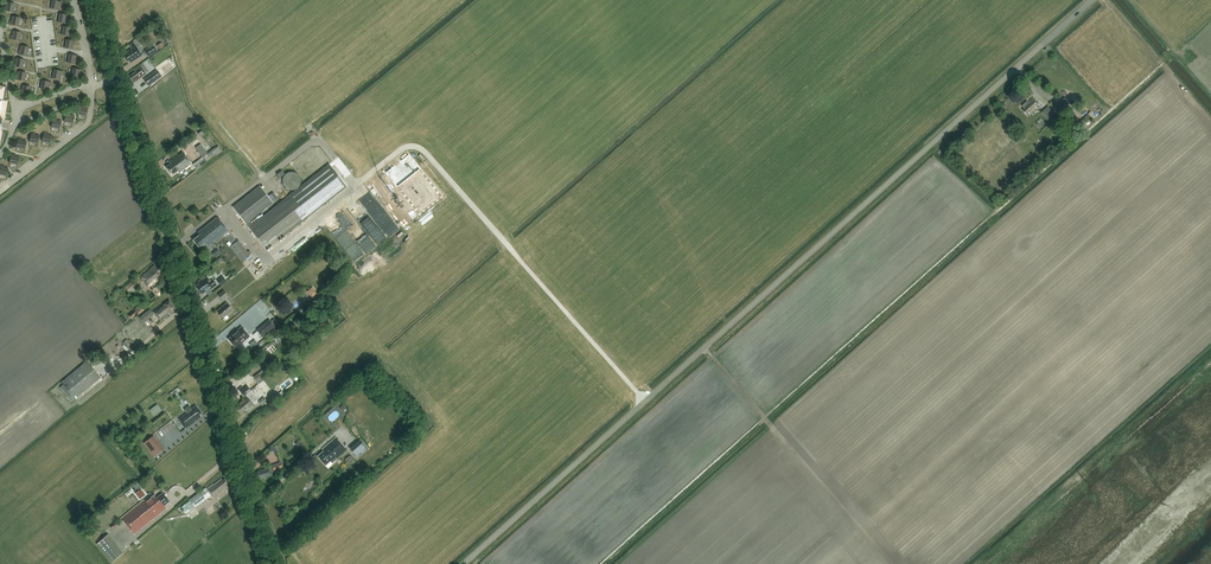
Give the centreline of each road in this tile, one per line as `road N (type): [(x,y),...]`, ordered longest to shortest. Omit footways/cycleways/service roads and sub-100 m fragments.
road 1 (unclassified): [(463,563),(1093,0)]
road 2 (track): [(219,122),(266,178),(311,142),(324,144),(354,186),(404,148),(421,150),(646,401)]
road 3 (secondary): [(272,563),(95,0)]

